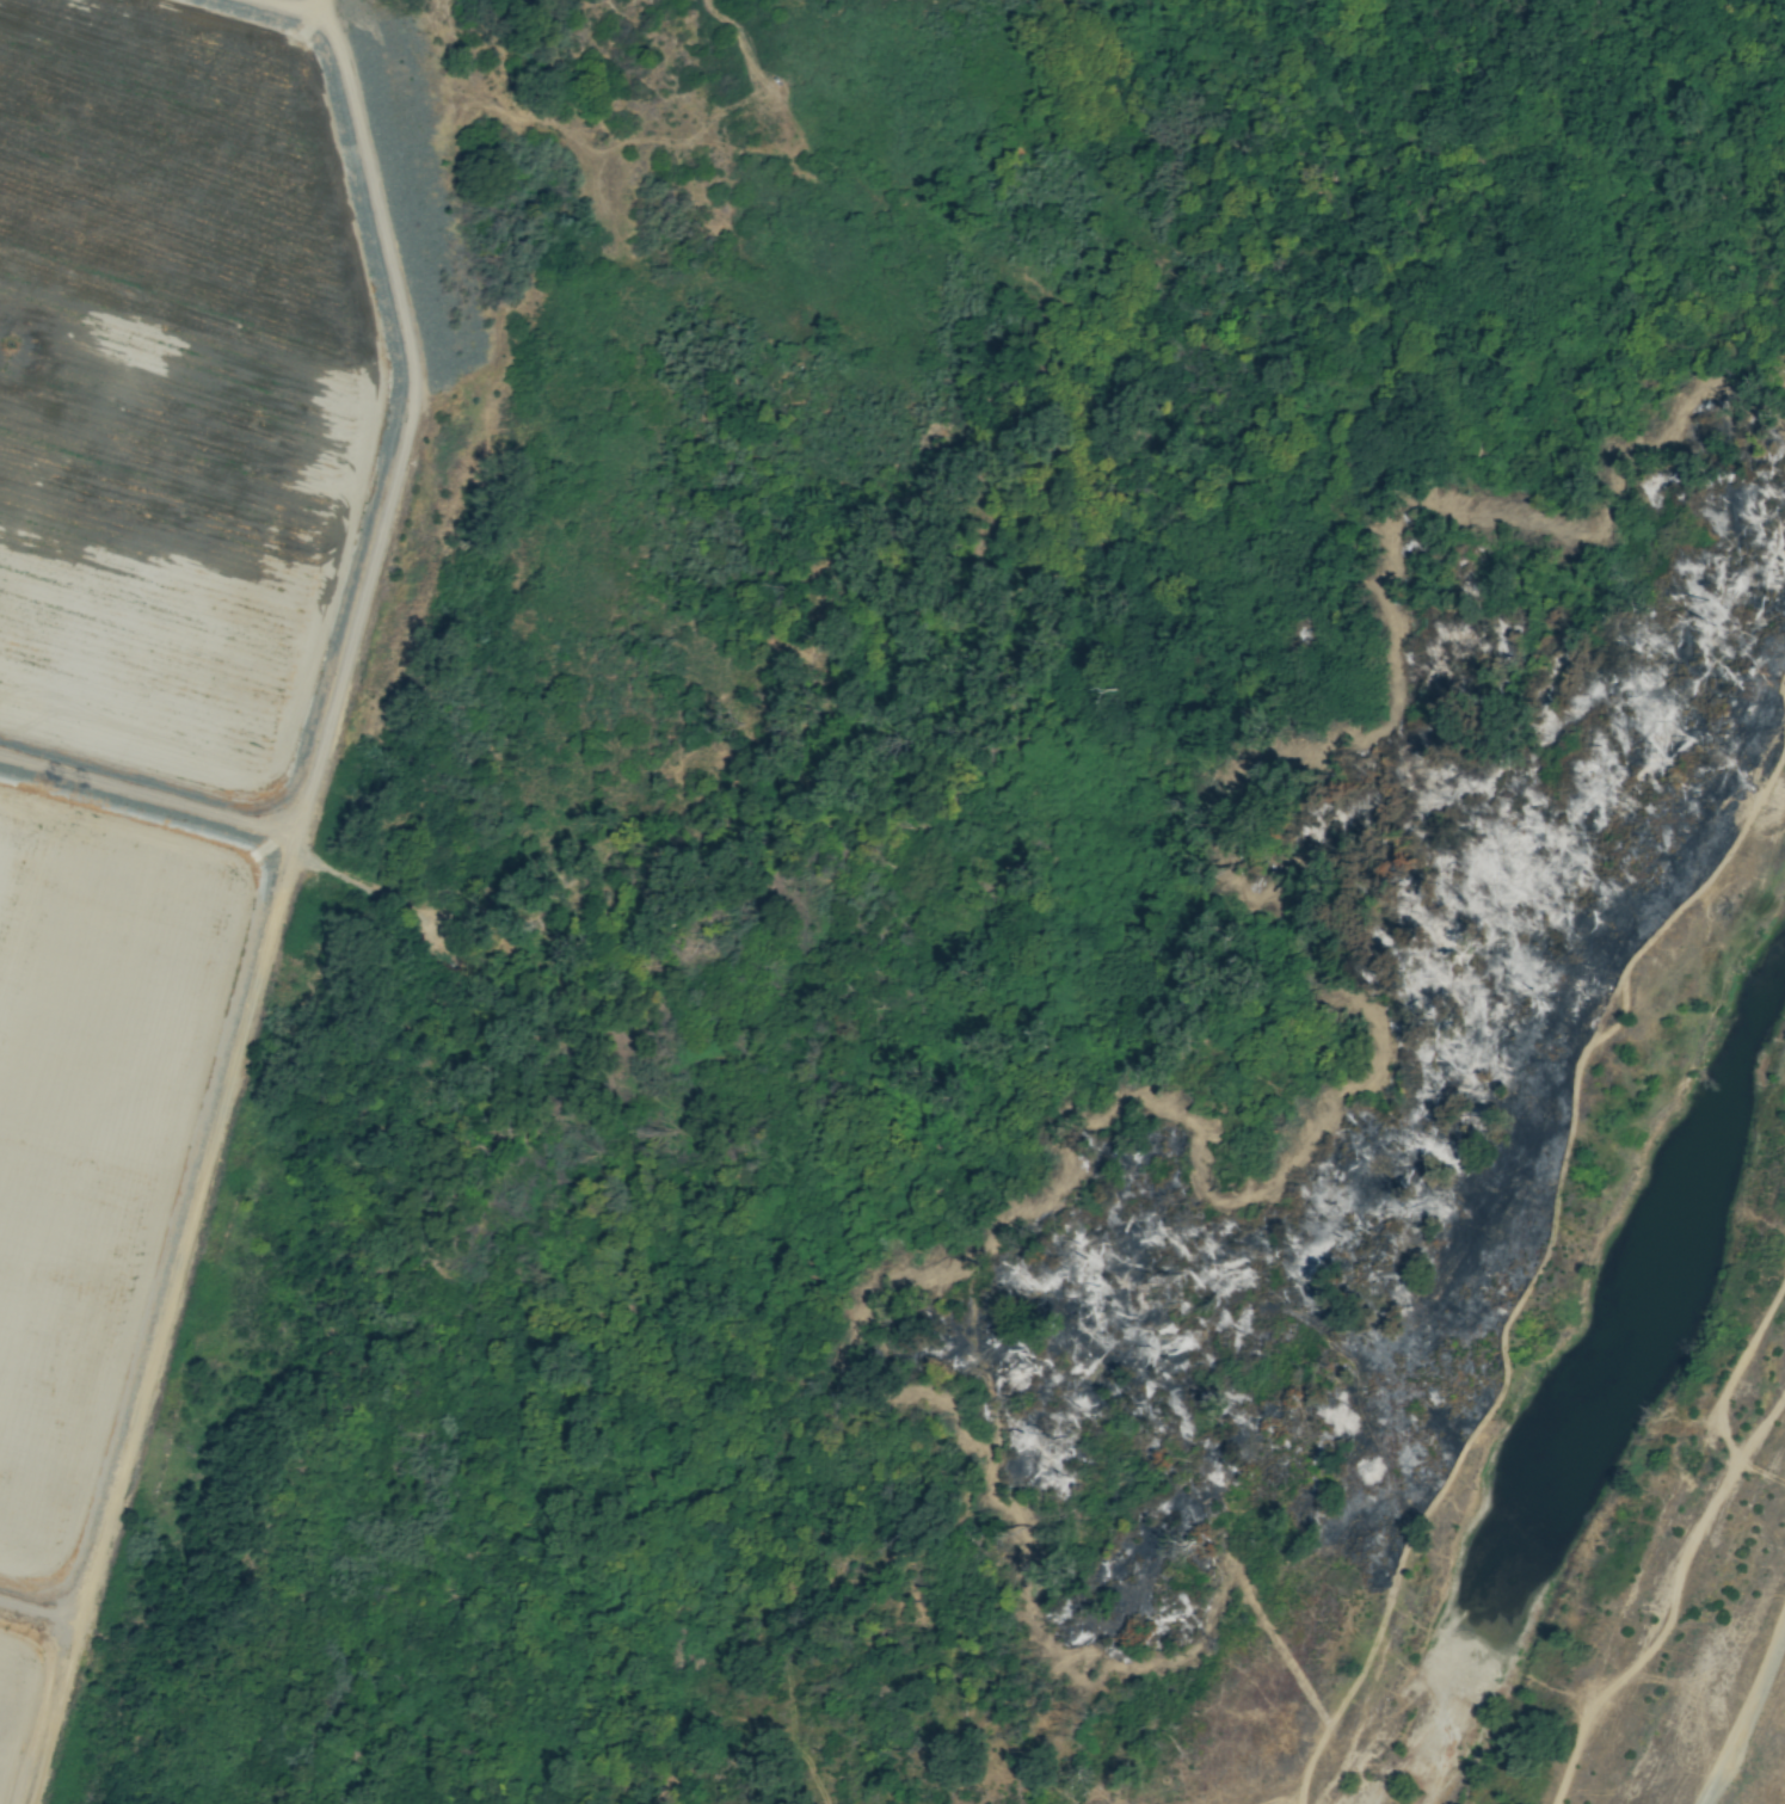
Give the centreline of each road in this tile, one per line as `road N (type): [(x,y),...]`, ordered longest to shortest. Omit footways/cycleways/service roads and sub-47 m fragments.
road 1 (track): [(1550,1803),(1784,1330)]

